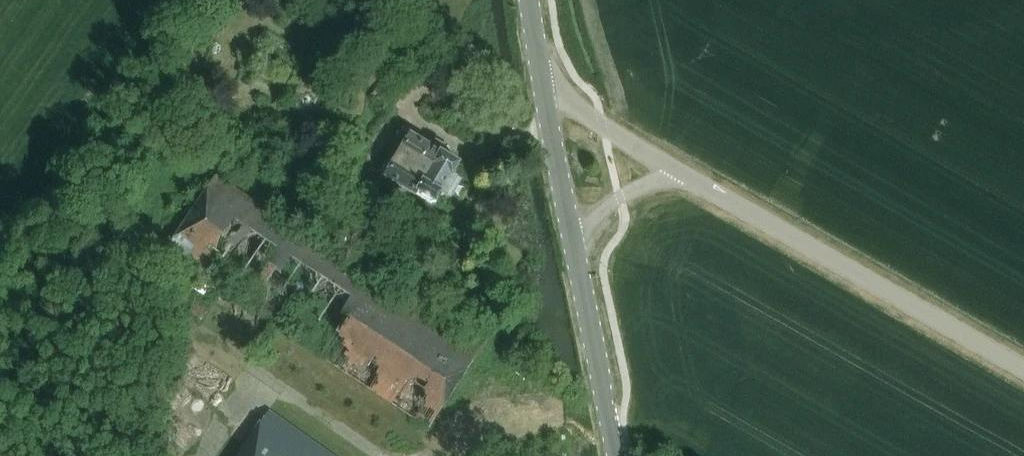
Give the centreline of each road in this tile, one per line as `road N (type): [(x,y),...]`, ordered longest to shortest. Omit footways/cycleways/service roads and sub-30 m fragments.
road 1 (tertiary): [(1023,368),(681,173)]
road 2 (tertiary): [(618,455),(575,238)]
road 3 (tertiary): [(681,173),(603,124),(542,72)]
road 4 (tertiary): [(575,238),(542,72)]
road 5 (unclassified): [(575,238),(621,198),(681,173)]

